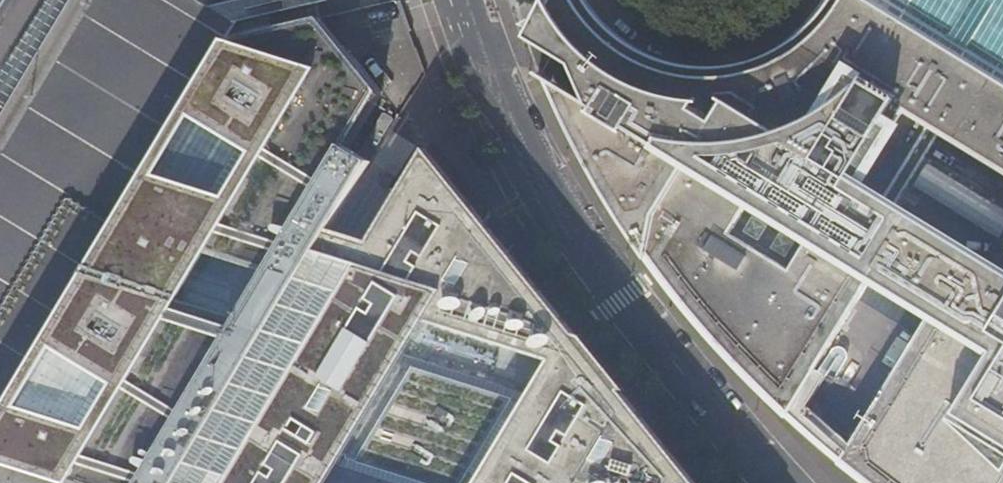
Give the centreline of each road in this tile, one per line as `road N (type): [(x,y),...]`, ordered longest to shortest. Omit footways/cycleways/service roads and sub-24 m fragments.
road 1 (residential): [(778,482),(627,305),(557,202),(495,82),(466,0)]

